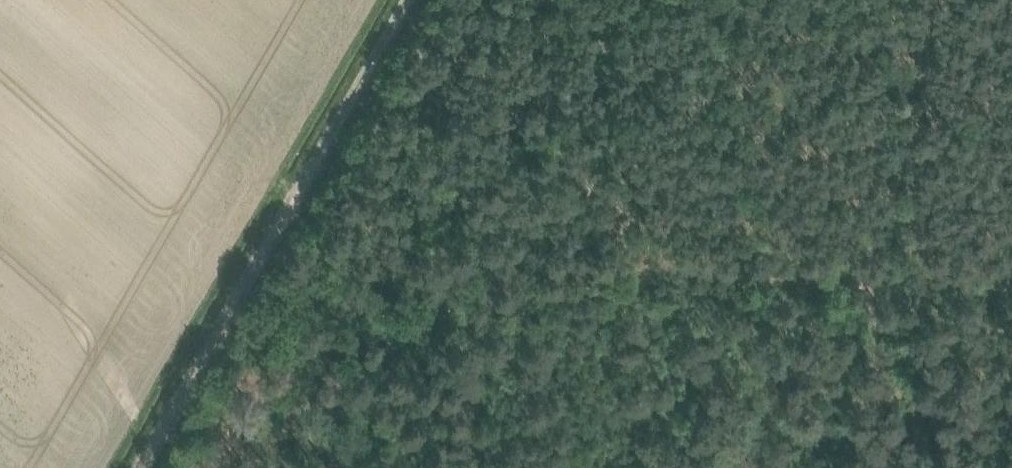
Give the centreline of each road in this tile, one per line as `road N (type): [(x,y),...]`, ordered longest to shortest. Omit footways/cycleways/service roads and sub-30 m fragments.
road 1 (track): [(143,467),(404,0)]

